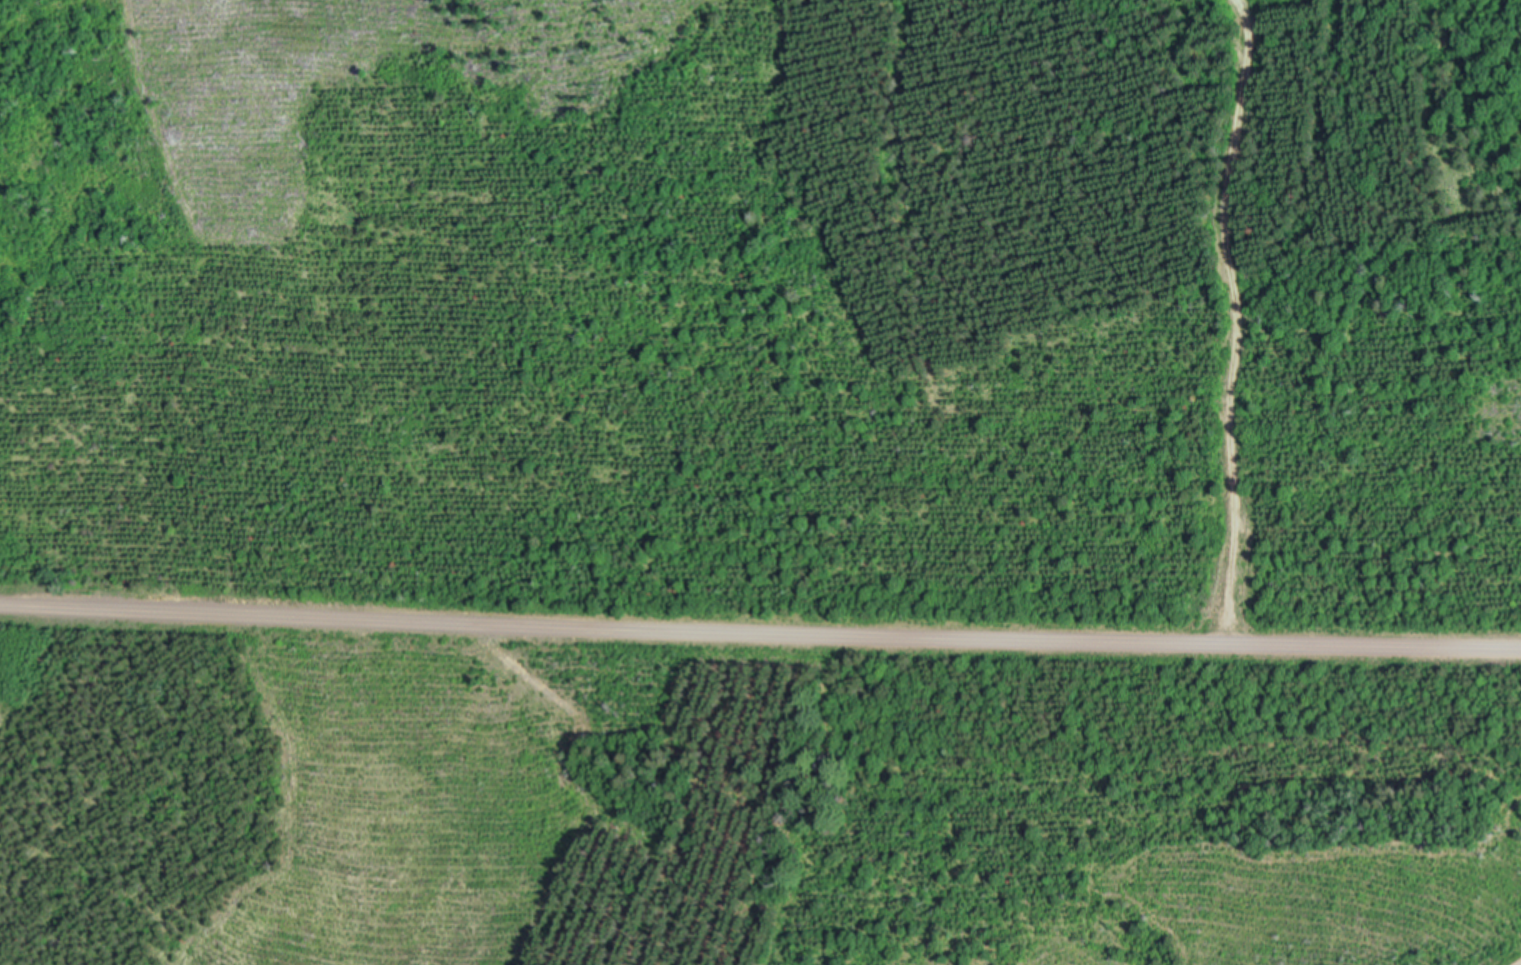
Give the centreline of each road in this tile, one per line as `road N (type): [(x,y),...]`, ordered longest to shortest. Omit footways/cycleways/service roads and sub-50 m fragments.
road 1 (residential): [(1520,658),(0,614)]

